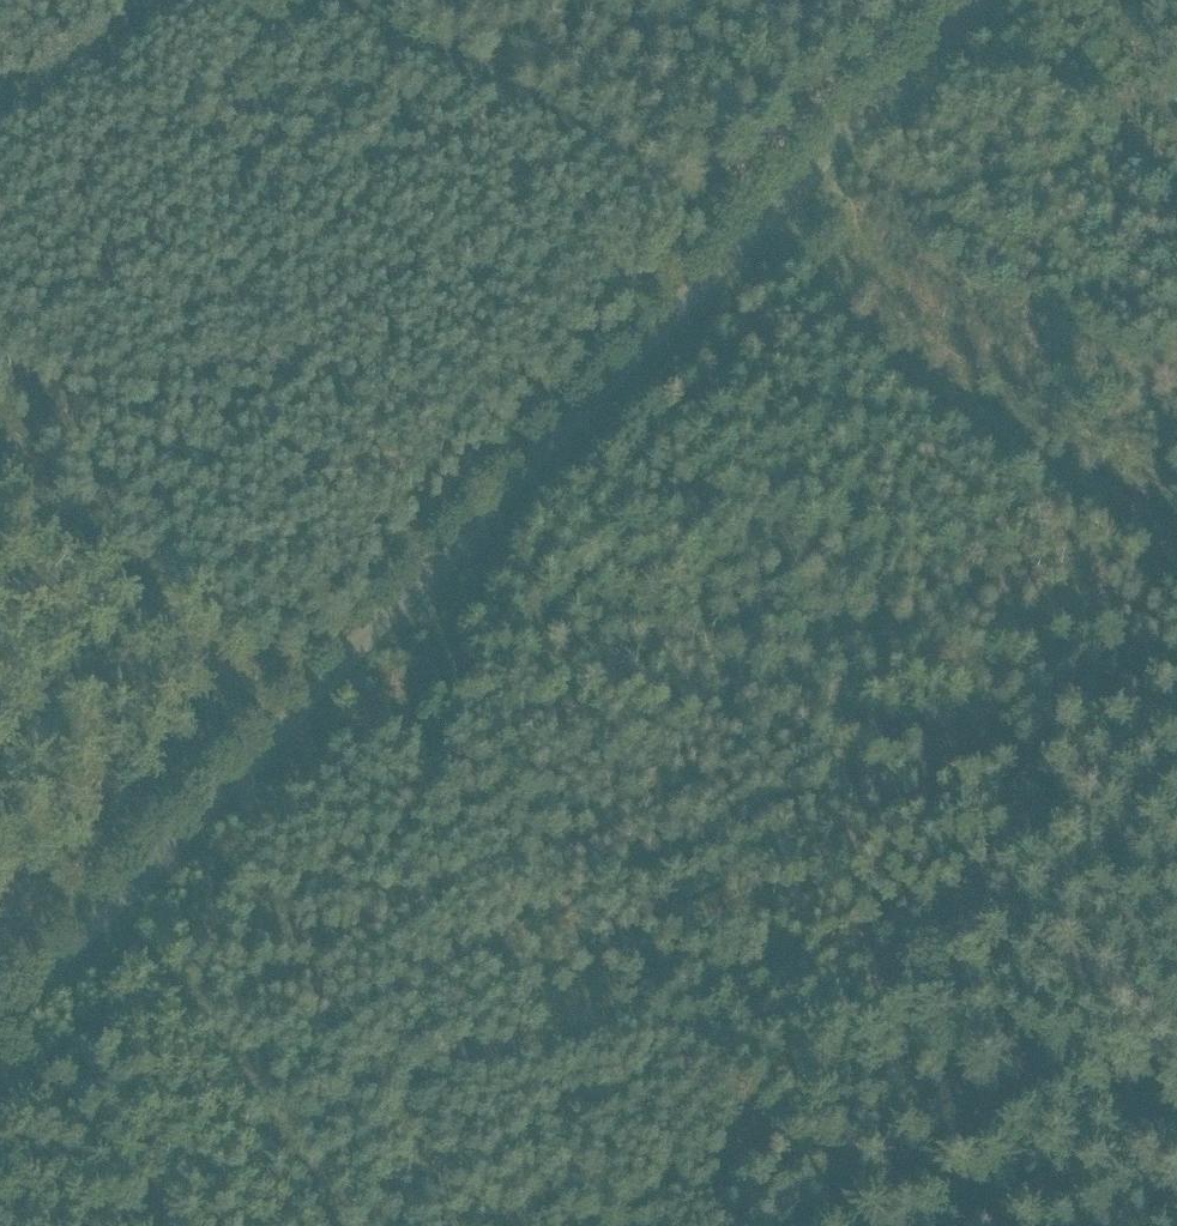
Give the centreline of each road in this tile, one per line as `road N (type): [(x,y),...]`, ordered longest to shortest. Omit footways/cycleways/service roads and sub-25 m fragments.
road 1 (unclassified): [(0,1028),(995,0)]
road 2 (track): [(372,0),(751,256),(1176,480)]

